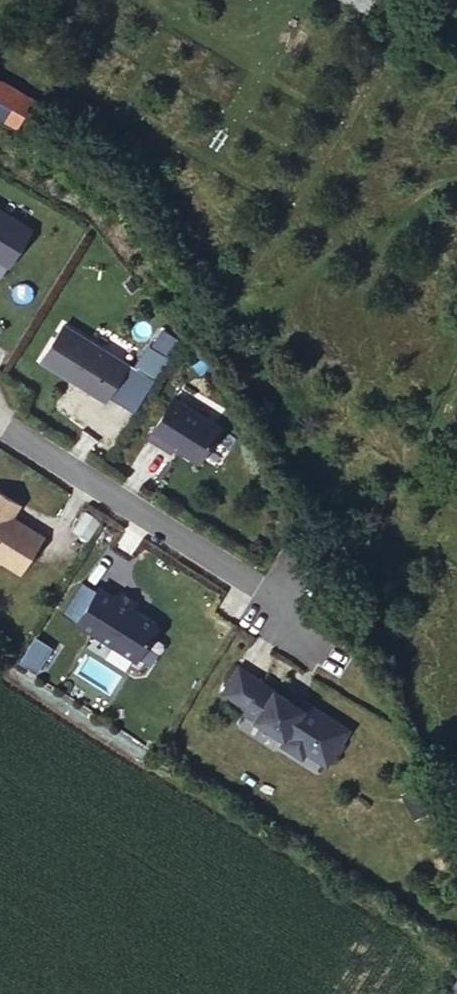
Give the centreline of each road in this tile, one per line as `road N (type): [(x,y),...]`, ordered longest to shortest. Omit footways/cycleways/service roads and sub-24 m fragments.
road 1 (residential): [(0,412),(298,609)]

